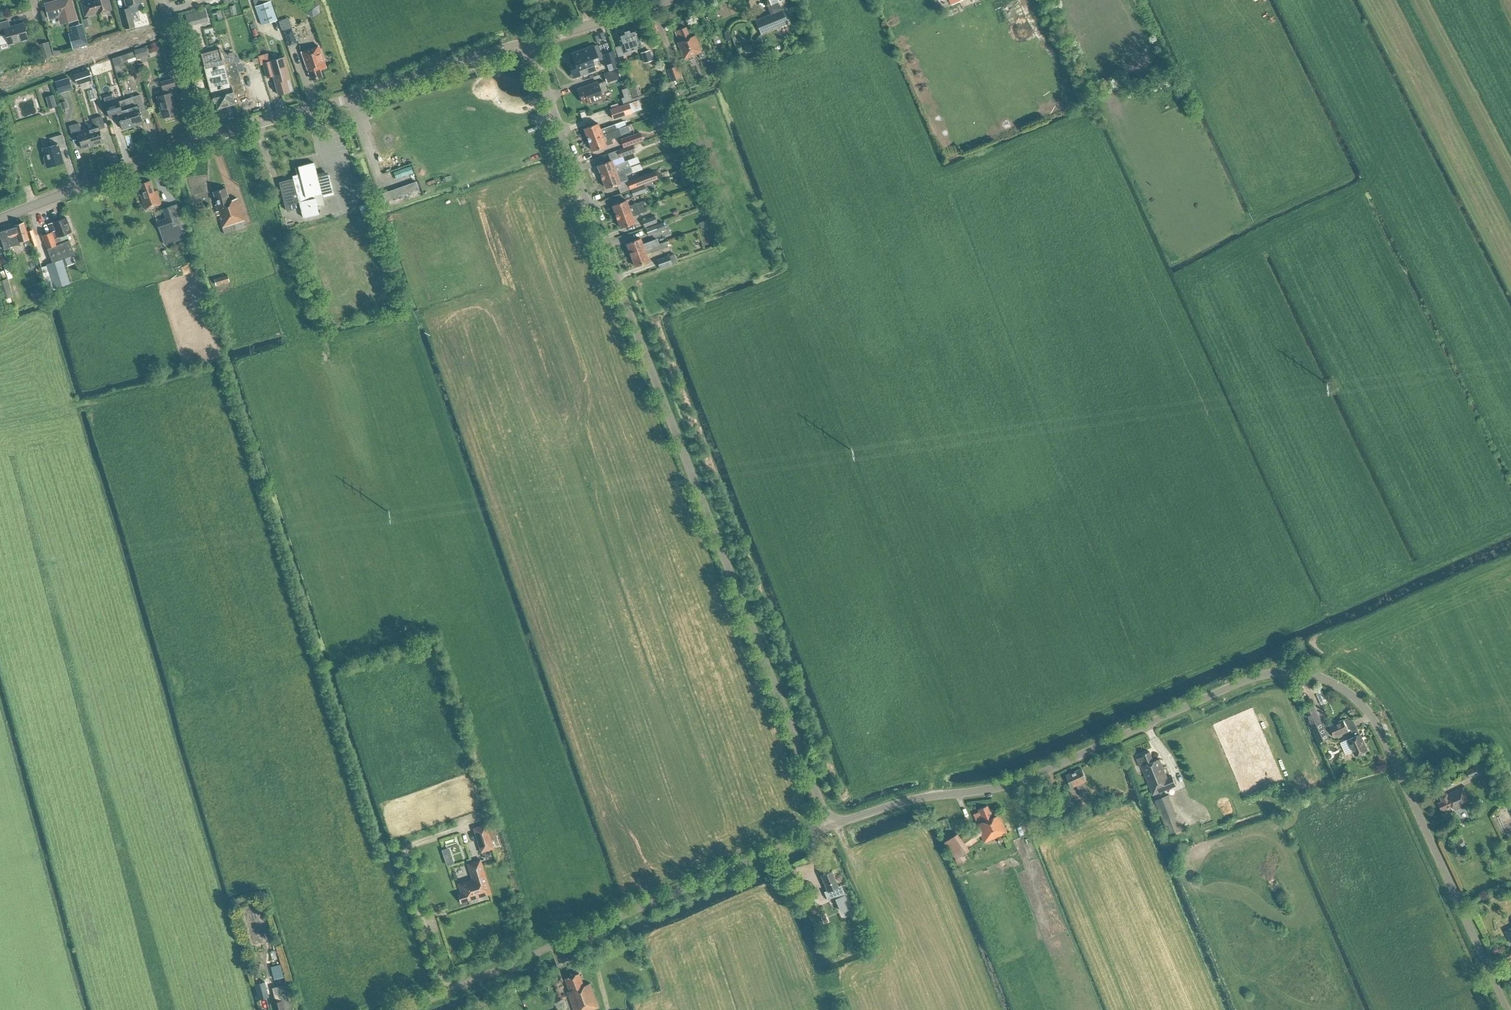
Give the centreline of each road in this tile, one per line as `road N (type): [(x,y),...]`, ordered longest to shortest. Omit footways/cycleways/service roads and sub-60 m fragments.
road 1 (tertiary): [(1508,1009),(1377,722),(1347,692),(1309,674),(1258,676),(1033,776),(919,798),(828,830)]
road 2 (tertiary): [(828,830),(528,44)]
road 3 (unclassified): [(397,1009),(828,830)]
road 4 (tertiary): [(200,141),(528,44)]
road 5 (tertiary): [(0,219),(200,141)]
road 6 (track): [(447,989),(407,850),(466,827)]
road 7 (unclassified): [(200,141),(161,0)]
road 8 (tertiary): [(528,44),(656,0)]

